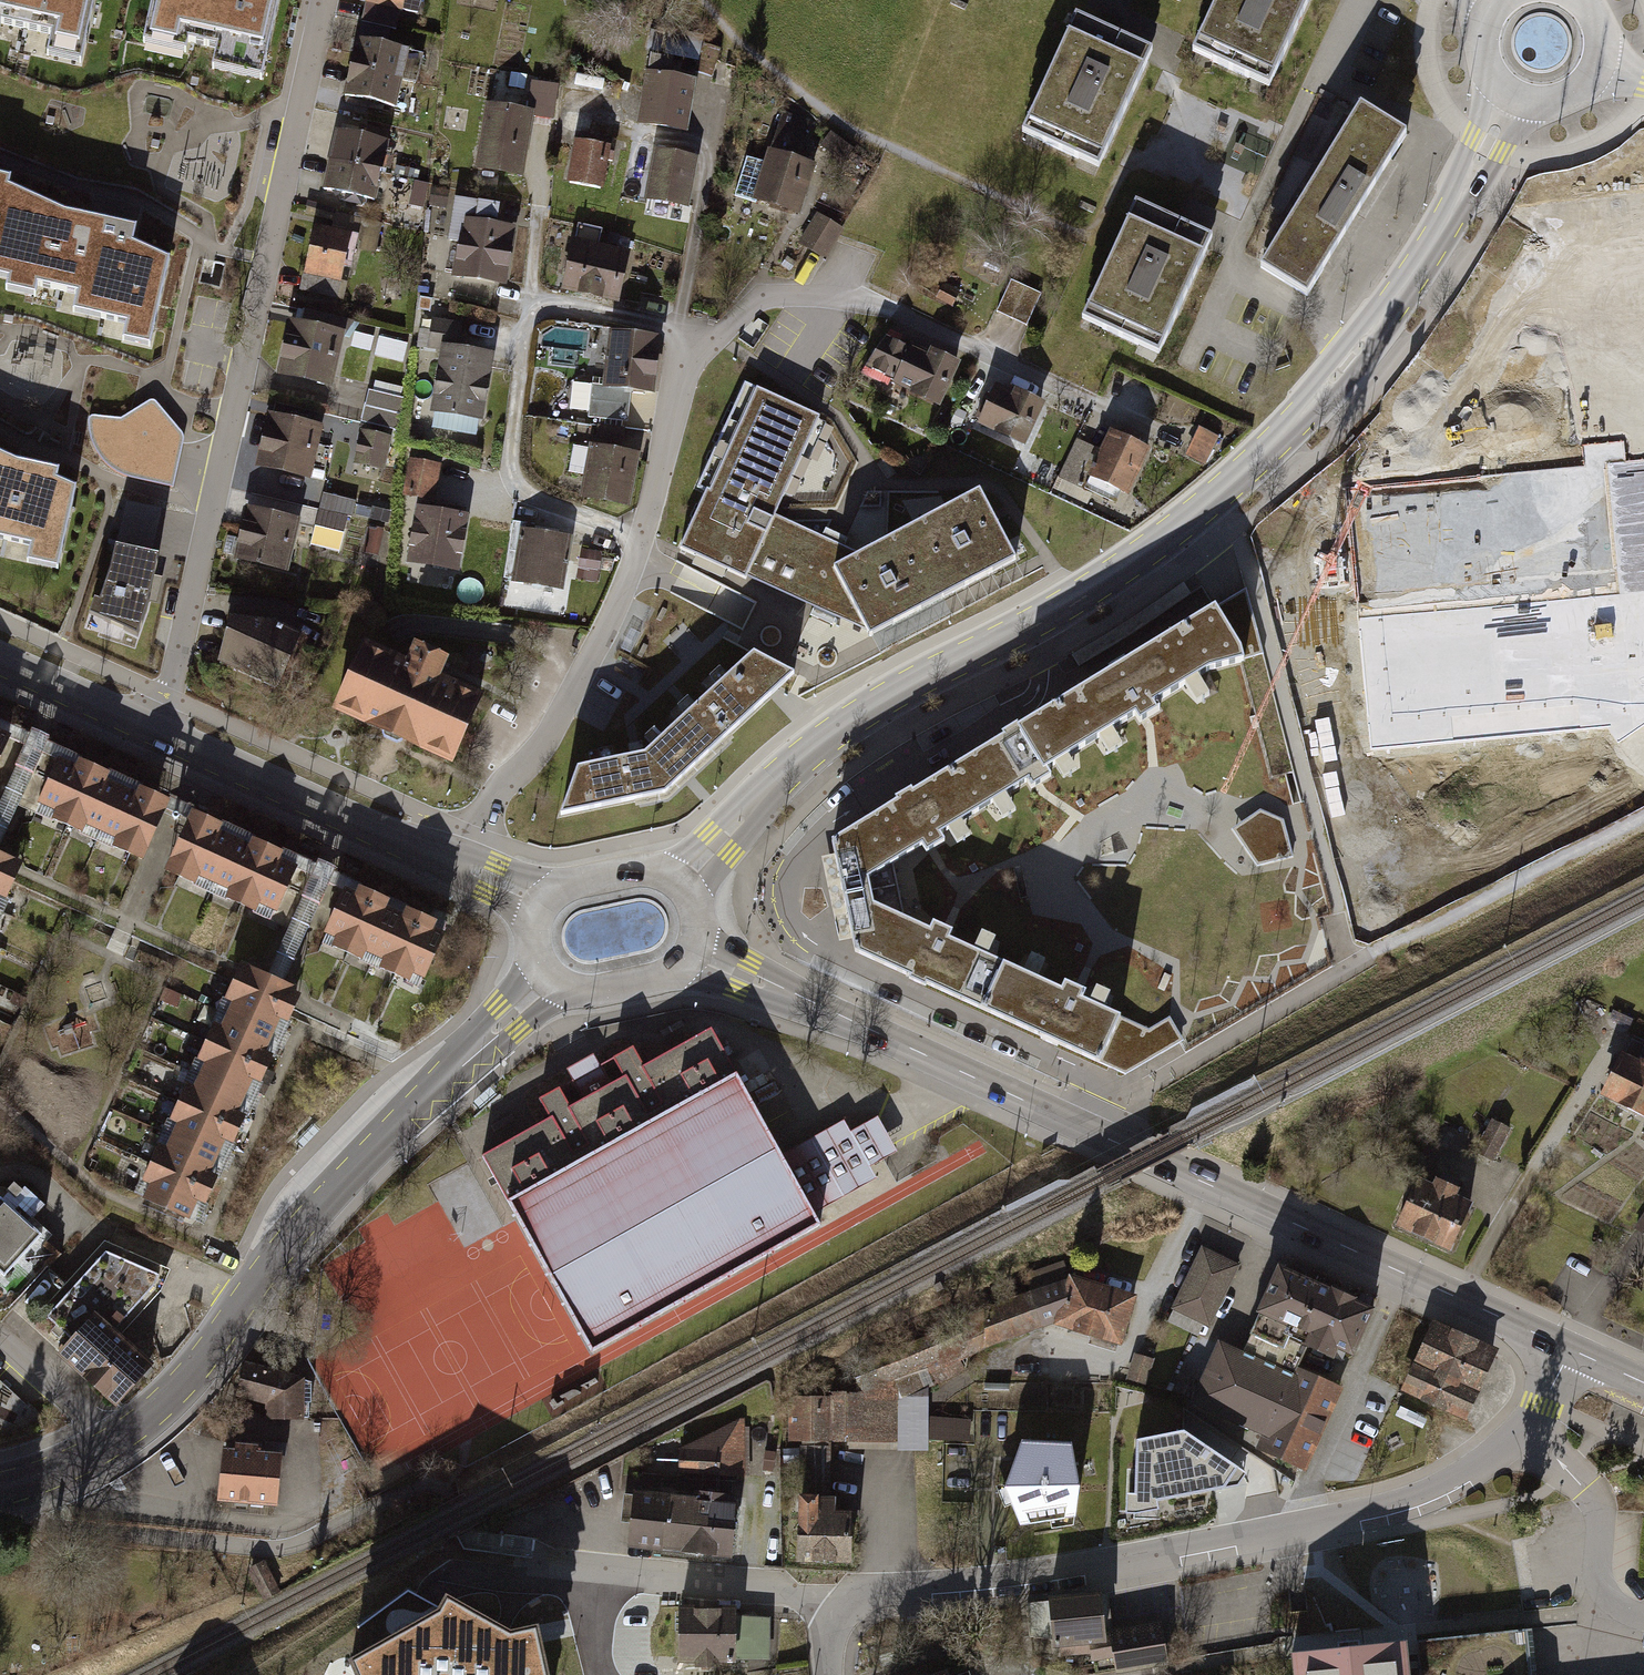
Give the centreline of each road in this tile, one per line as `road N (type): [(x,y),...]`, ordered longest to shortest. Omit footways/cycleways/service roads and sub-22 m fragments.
road 1 (tertiary): [(1515,99),(1424,252),(1342,365),(1272,440),(1123,564),(851,716),(794,761),(671,882)]
road 2 (secondary): [(1568,1347),(689,948)]
road 3 (residential): [(159,734),(323,0)]
road 4 (residential): [(1526,1428),(1452,1484),(1385,1510),(1116,1564),(865,1592)]
road 5 (secondary): [(95,1452),(187,1378),(331,1195),(549,980)]
road 6 (residential): [(714,338),(762,297),(871,307),(1170,448)]
road 7 (residential): [(461,865),(501,788),(538,755),(607,629),(640,539)]
road 8 (secondary): [(461,865),(159,734)]
road 9 (residential): [(530,302),(512,451),(517,480),(541,500),(640,539)]
road 10 (residential): [(865,1592),(600,1571),(551,1574)]
road 11 (residential): [(1643,1618),(1615,1613),(1600,1601),(1591,1496),(1526,1428)]
road 12 (residential): [(640,539),(684,365),(714,338)]
road 13 (residential): [(714,338),(530,302)]
road 14 (secondary): [(159,734),(0,660)]
road 15 (secondary): [(549,980),(600,990),(656,977),(677,968),(689,948)]
road 16 (residential): [(95,1452),(74,1403),(0,1337)]
road 17 (secondary): [(671,882),(642,875),(607,879),(543,901)]

